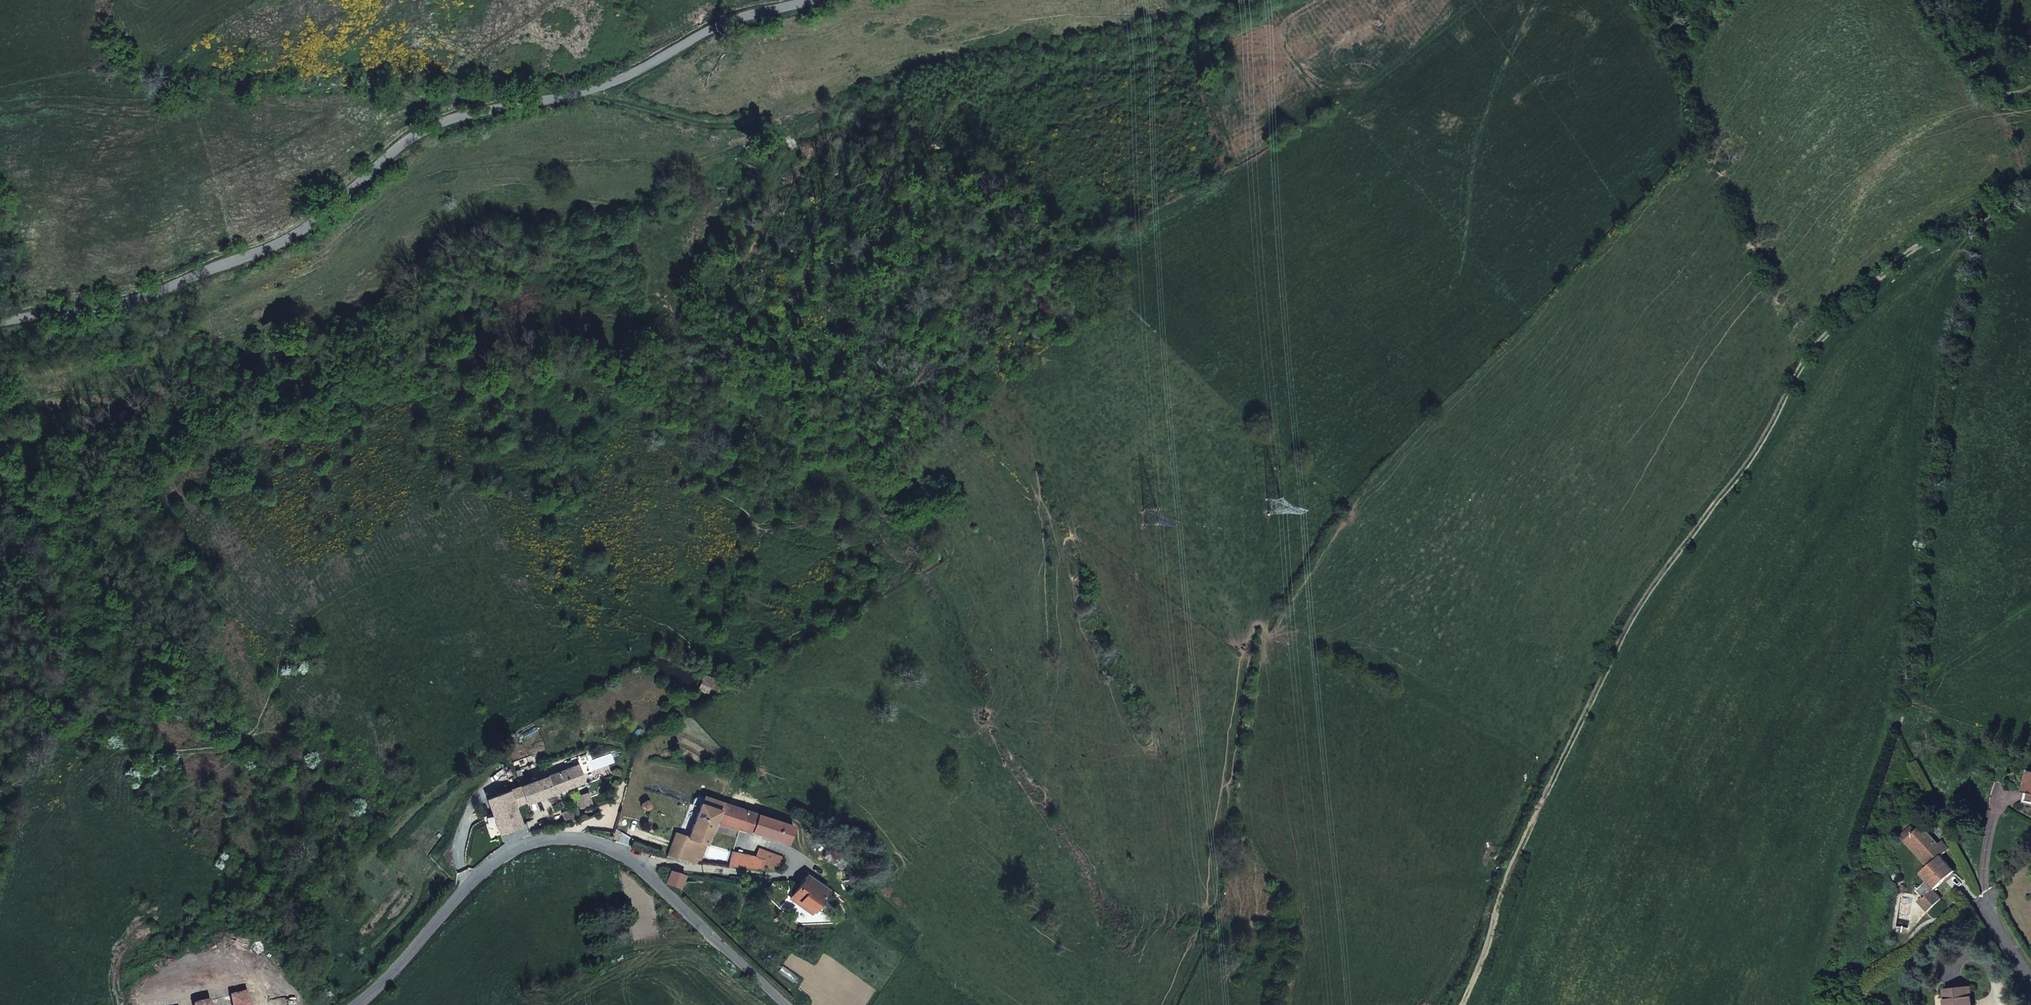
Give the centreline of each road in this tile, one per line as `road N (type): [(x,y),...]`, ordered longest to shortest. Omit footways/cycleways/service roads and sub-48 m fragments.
road 1 (track): [(1461,1004),(1542,800),(1622,639),(1766,439),(1815,348),(1878,278),(1919,247),(2030,194)]
road 2 (residential): [(0,320),(159,293),(195,271),(297,236),(409,145),(468,113),(594,92),(727,25),(819,0)]
road 3 (unclassified): [(344,1004),(371,989),(497,857),(531,837),(578,837),(640,868),(781,1004)]

